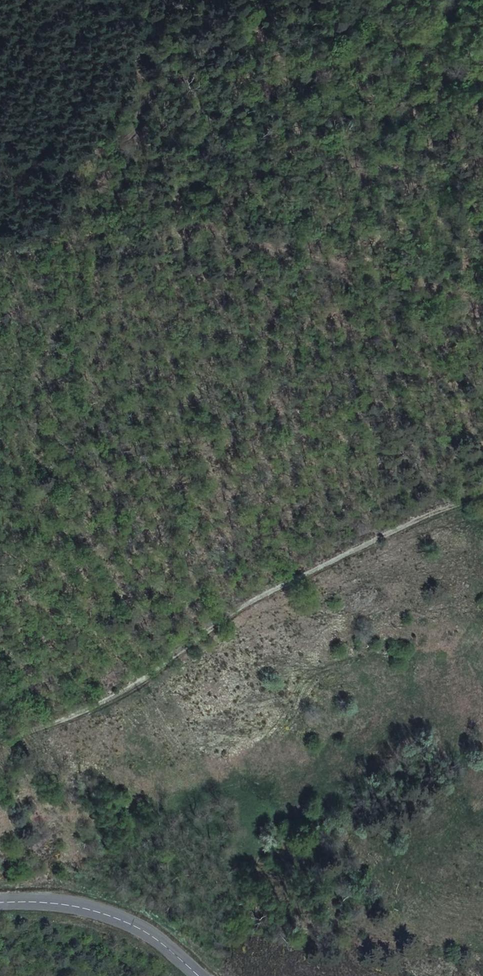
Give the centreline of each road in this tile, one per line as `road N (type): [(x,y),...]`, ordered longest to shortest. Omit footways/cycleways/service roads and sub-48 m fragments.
road 1 (track): [(482,148),(407,98),(289,48),(226,0)]
road 2 (secondary): [(0,902),(59,904),(125,921),(199,975)]

